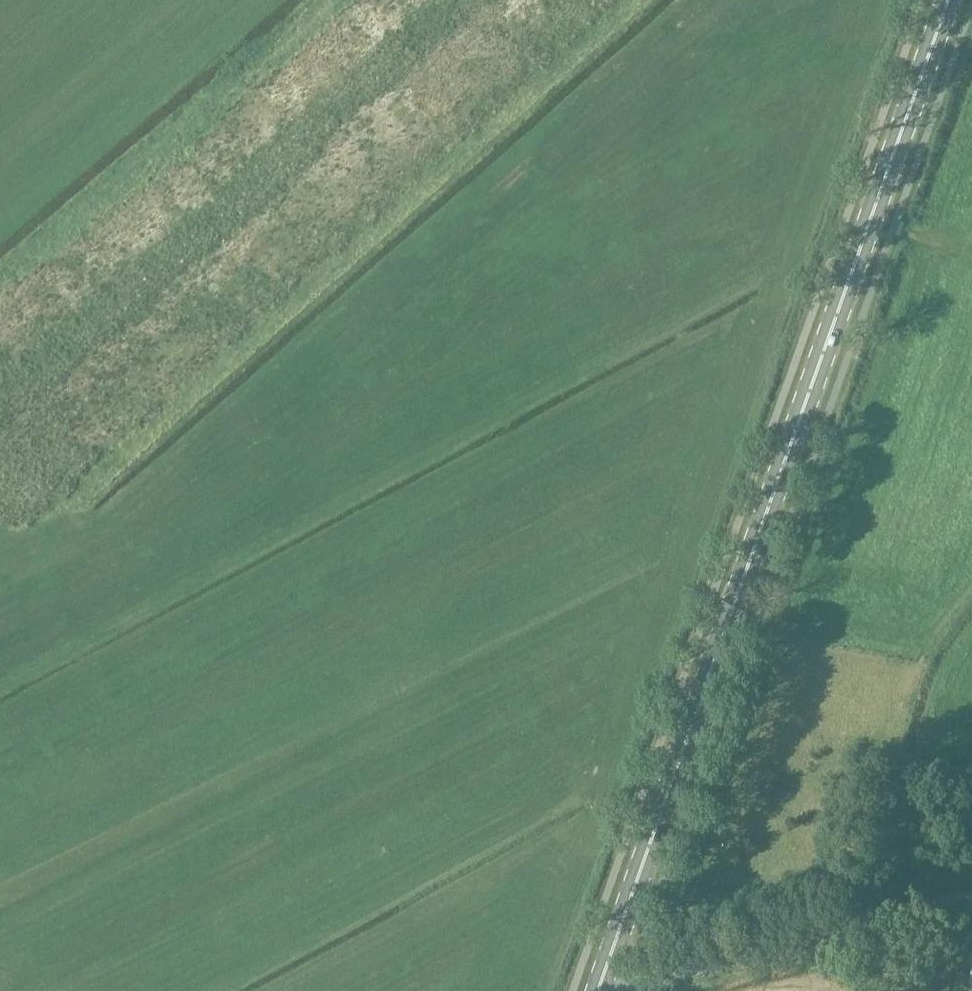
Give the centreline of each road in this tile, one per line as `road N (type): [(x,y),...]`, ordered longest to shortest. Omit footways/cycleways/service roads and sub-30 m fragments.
road 1 (primary): [(597,990),(948,0)]

